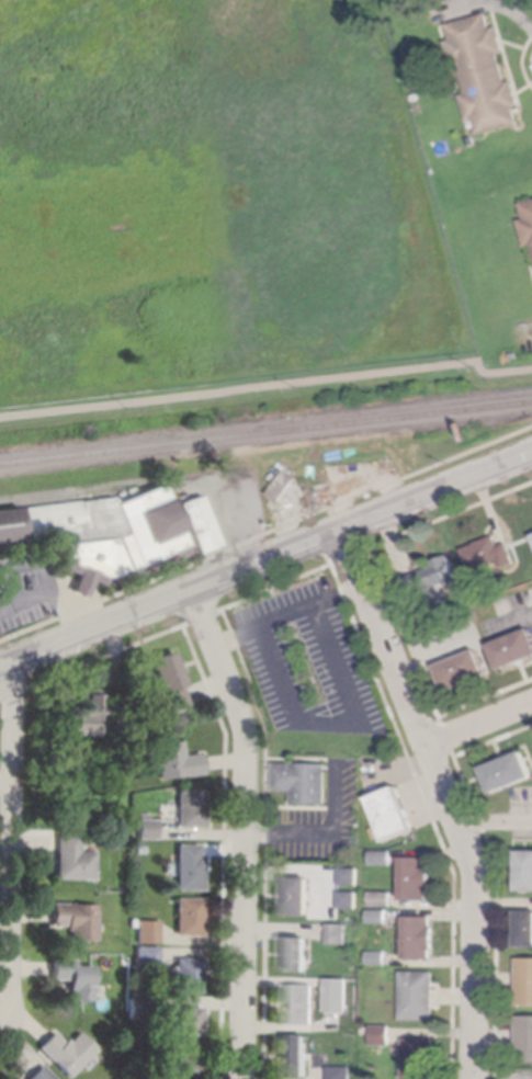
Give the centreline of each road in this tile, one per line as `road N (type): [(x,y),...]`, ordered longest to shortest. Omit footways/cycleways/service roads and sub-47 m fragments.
road 1 (residential): [(478,1078),(478,871),(344,525)]
road 2 (secondary): [(0,662),(531,449)]
road 3 (residential): [(191,590),(246,738),(243,1078)]
road 4 (residential): [(11,658),(0,992)]

